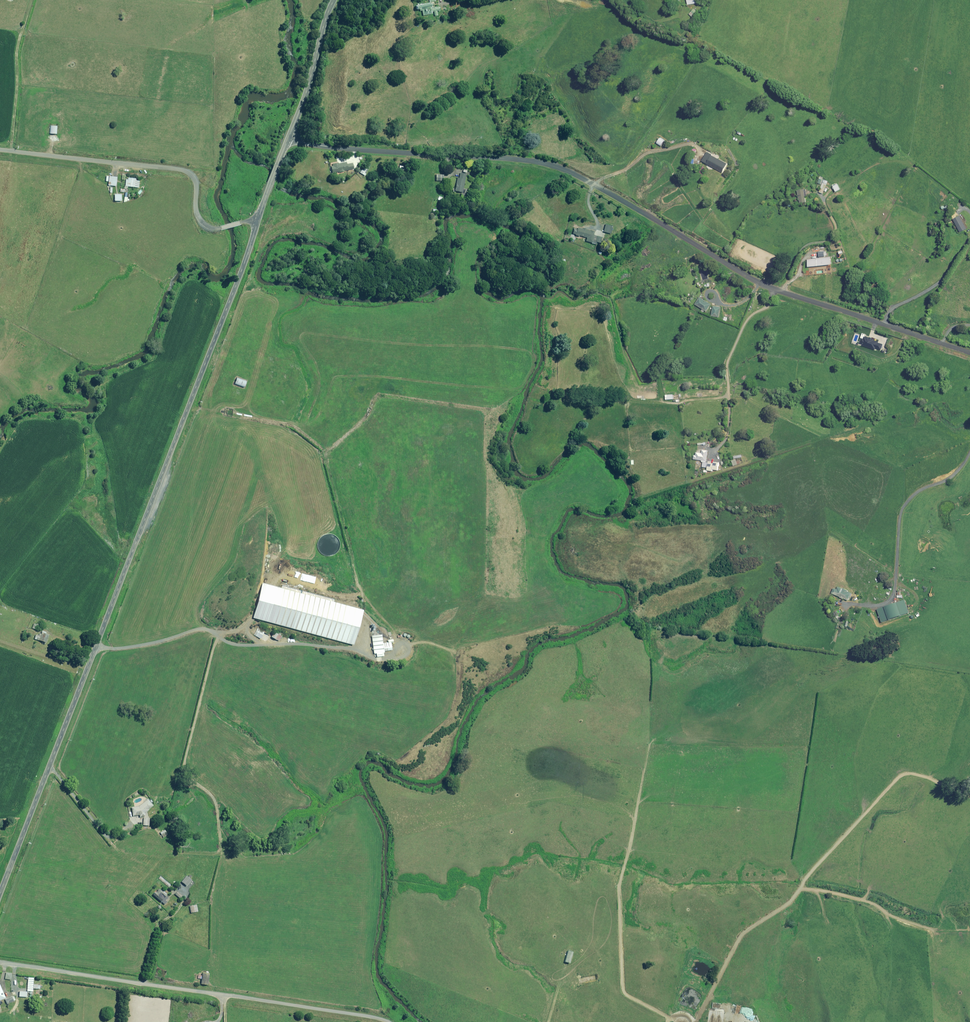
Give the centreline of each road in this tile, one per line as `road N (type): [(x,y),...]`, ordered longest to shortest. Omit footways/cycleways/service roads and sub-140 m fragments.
road 1 (unclassified): [(969,353),(751,279),(561,168),(288,141)]
road 2 (tertiary): [(257,222),(0,895)]
road 3 (unclassified): [(388,1021),(0,964)]
road 4 (track): [(943,775),(901,764),(868,792),(784,890),(733,930),(699,1021)]
road 5 (unclassified): [(0,150),(179,170),(193,178),(207,226),(257,222)]
road 6 (track): [(969,453),(950,478),(905,507),(887,601),(848,605)]
road 7 (tertiary): [(336,0),(288,141)]

